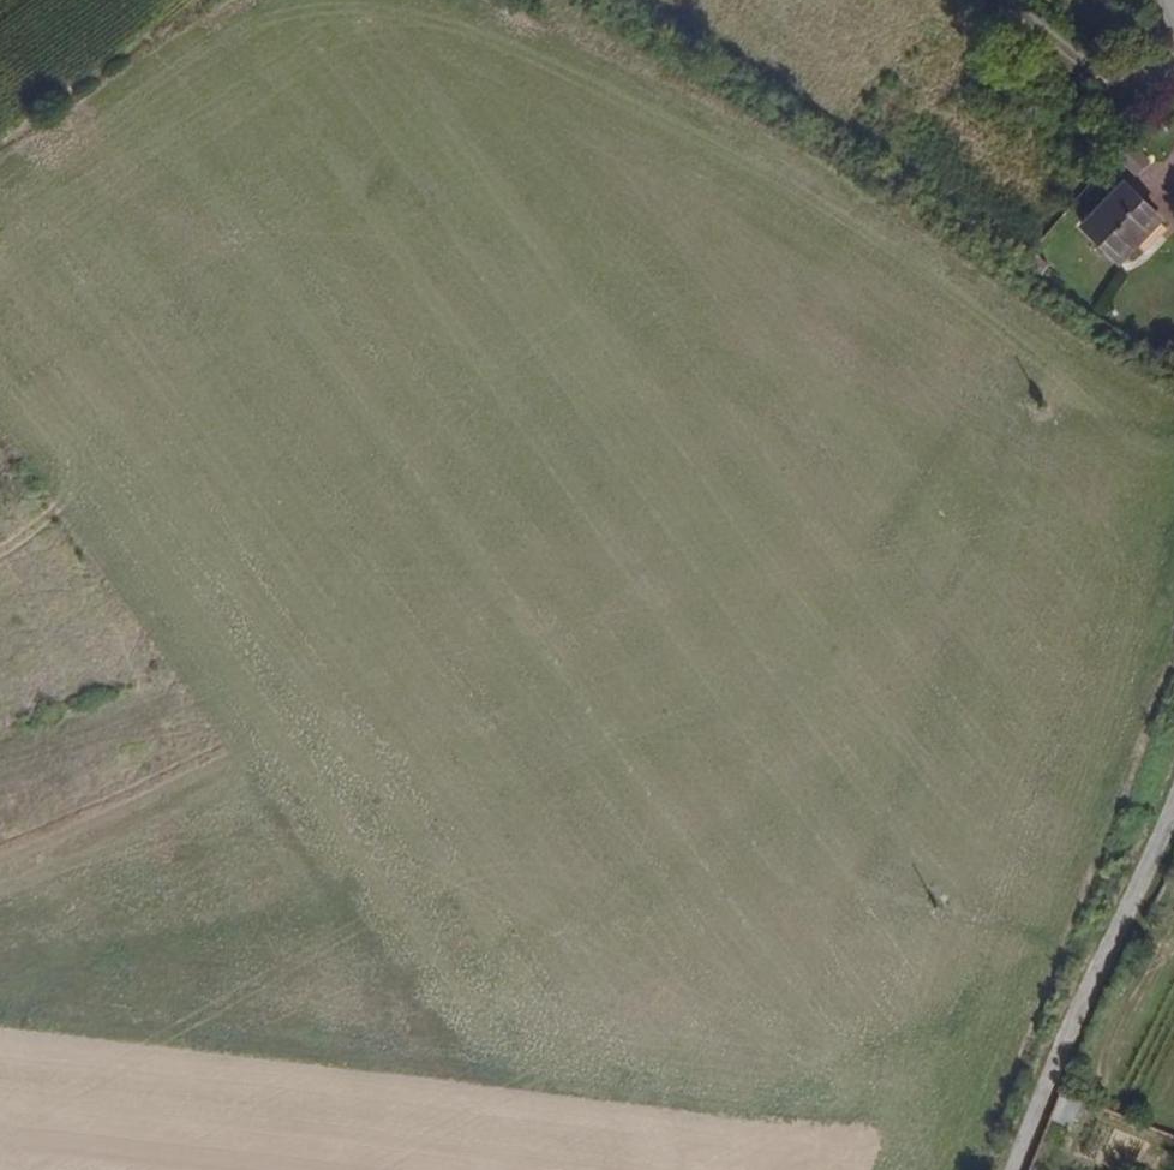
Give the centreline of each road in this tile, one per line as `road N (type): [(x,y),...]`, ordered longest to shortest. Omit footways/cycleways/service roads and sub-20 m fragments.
road 1 (residential): [(1016,1169),(1173,804)]

